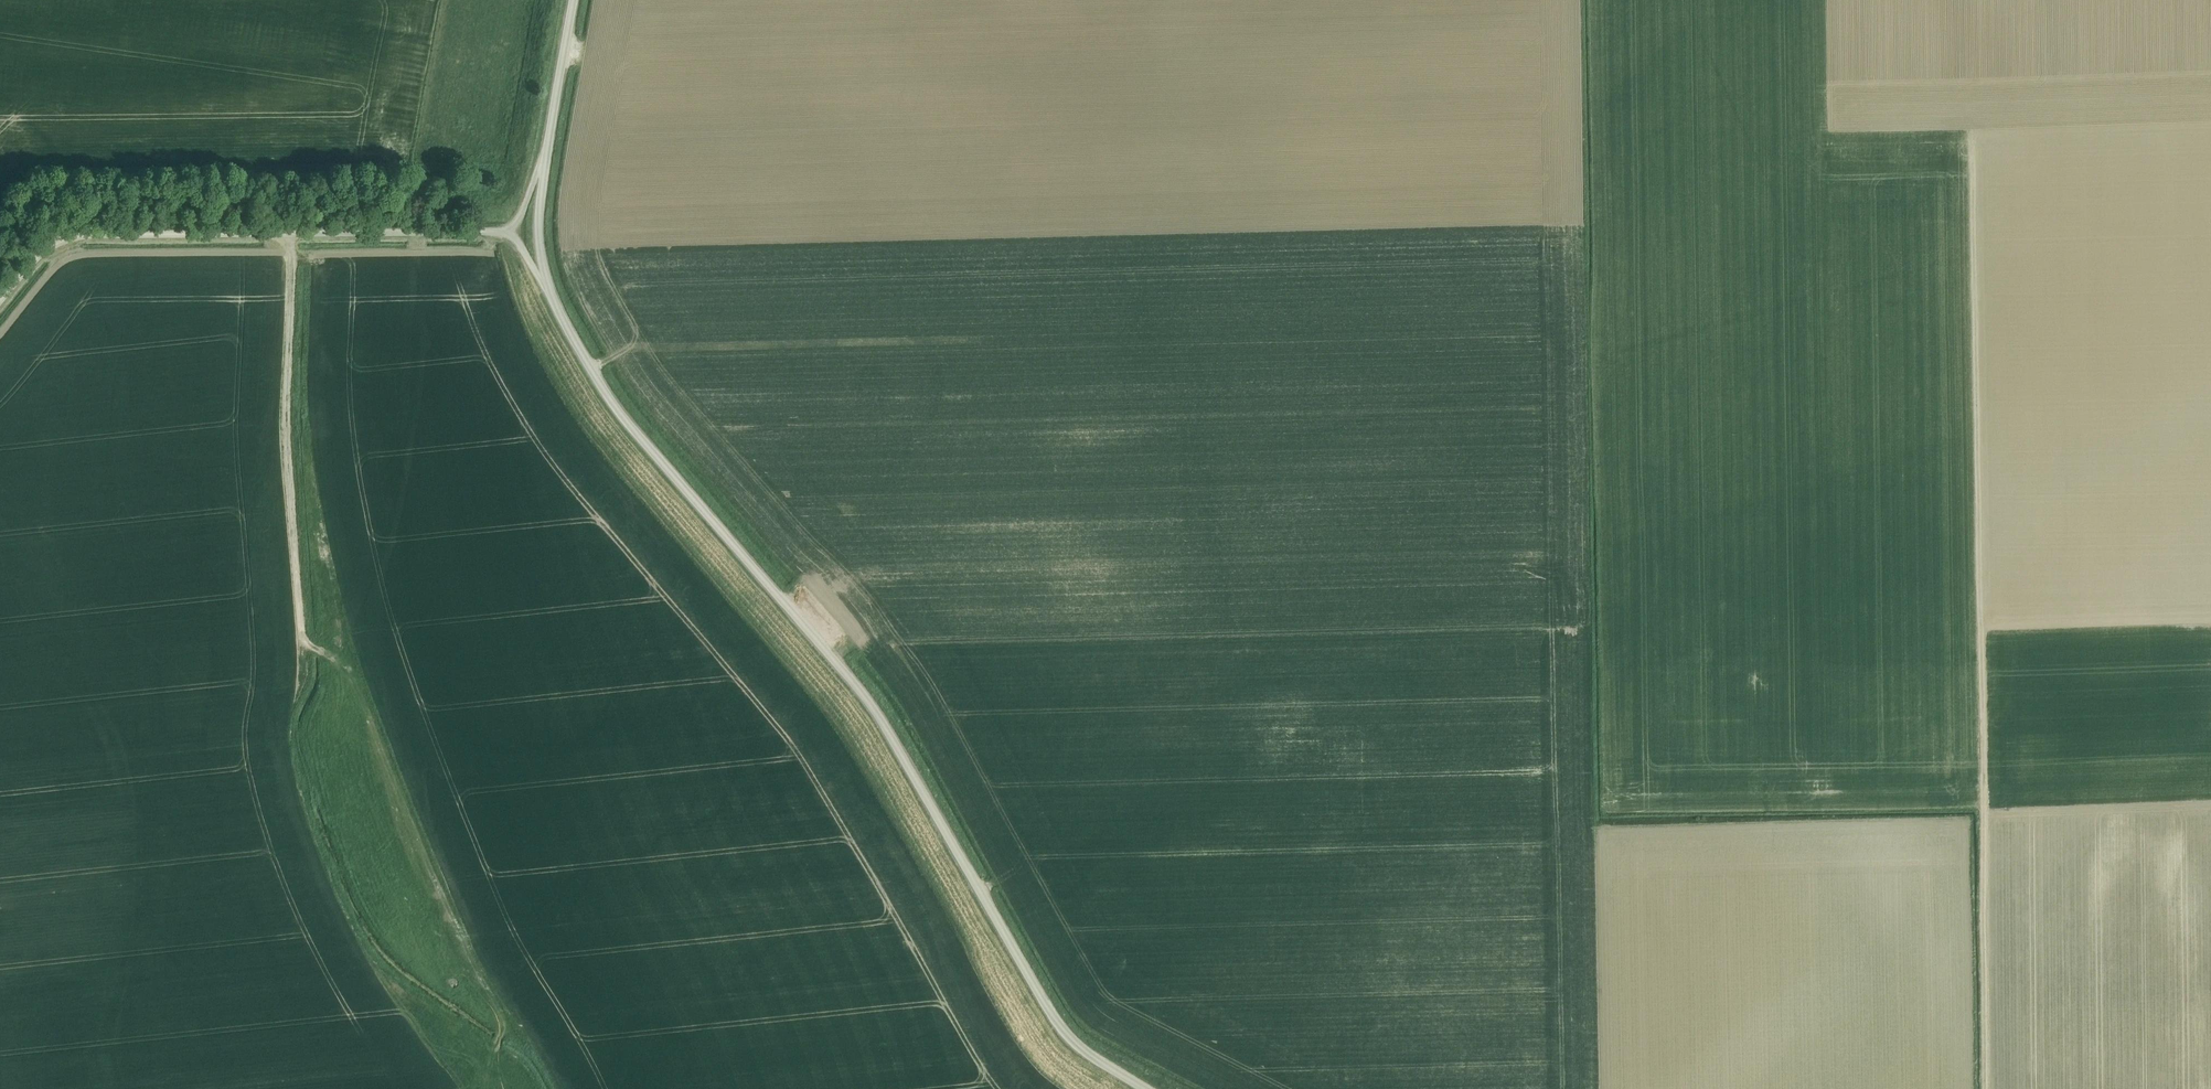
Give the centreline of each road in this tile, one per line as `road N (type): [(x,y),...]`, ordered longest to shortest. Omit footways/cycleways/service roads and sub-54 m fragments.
road 1 (unclassified): [(1146,1088),(1074,1044),(853,682),(620,413),(544,283)]
road 2 (unclassified): [(0,300),(60,241),(97,234),(506,233)]
road 3 (unclassified): [(544,166),(574,0)]

